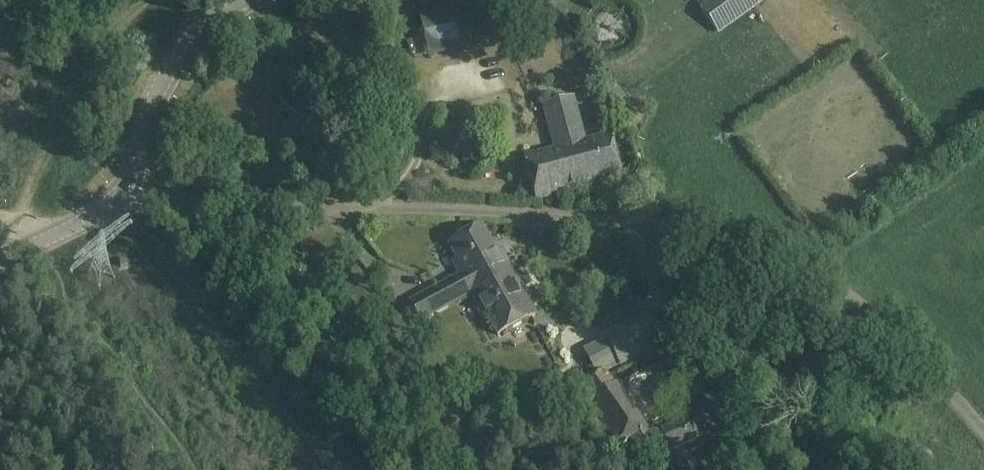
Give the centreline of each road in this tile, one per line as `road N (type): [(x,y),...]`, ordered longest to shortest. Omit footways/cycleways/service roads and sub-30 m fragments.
road 1 (unclassified): [(983,432),(853,289),(767,243),(650,224),(113,199)]
road 2 (tertiary): [(113,199),(134,167),(170,69),(222,15),(251,0)]
road 3 (tertiary): [(0,260),(86,224),(113,199)]

